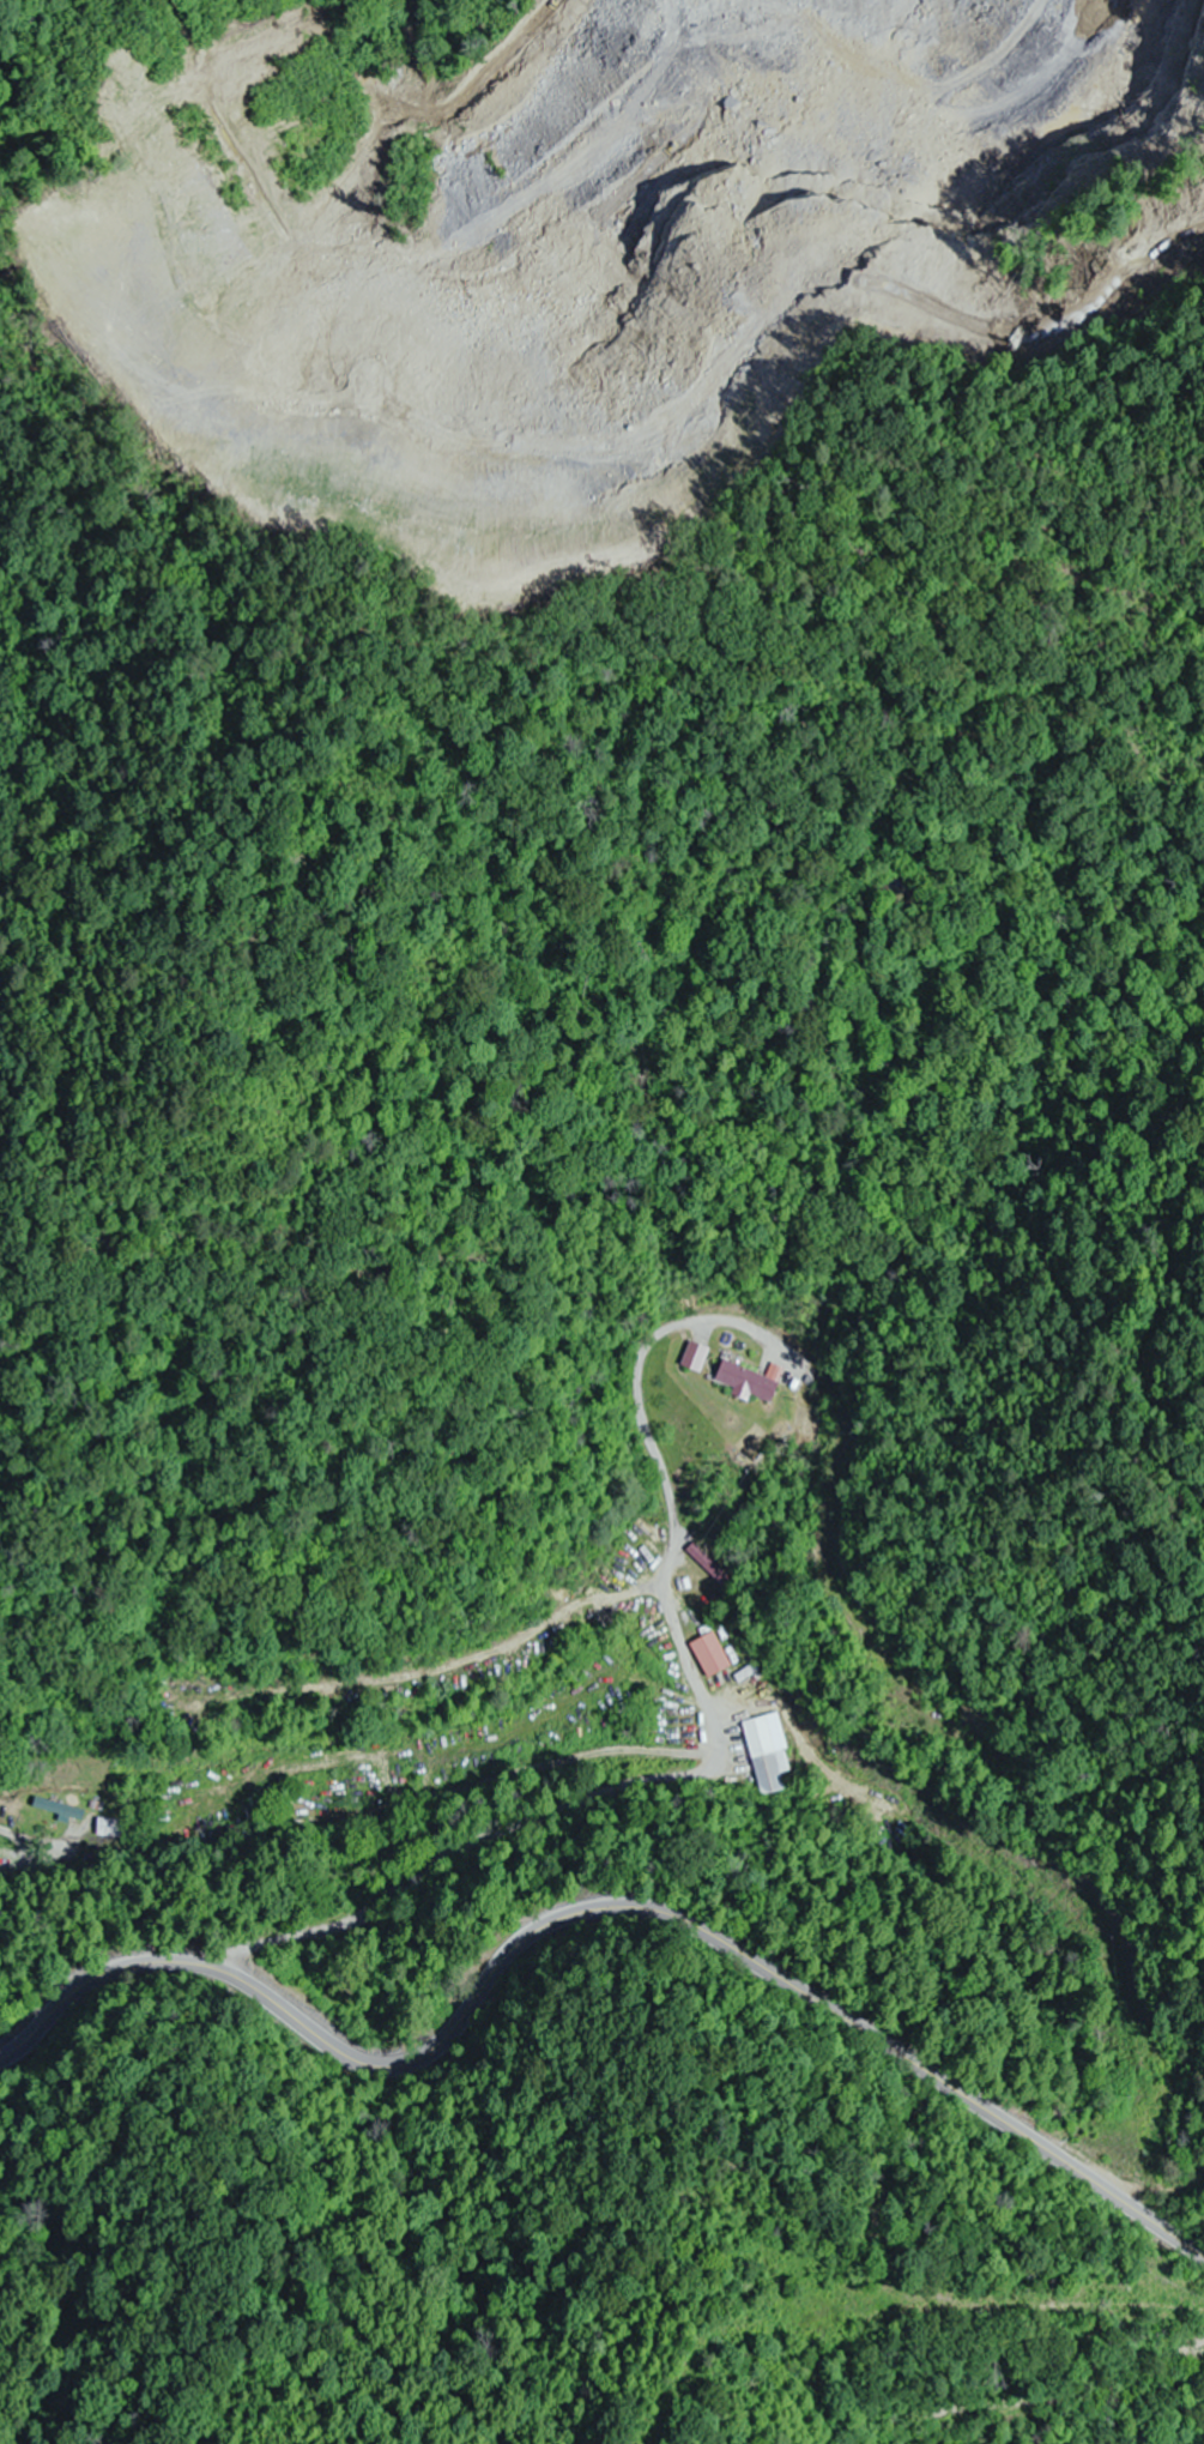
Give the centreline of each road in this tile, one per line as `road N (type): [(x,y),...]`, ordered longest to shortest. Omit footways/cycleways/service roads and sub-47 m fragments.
road 1 (primary): [(1203,2256),(859,2027),(665,1914),(598,1911),(539,1932),(503,1962),(441,2042),(393,2065),(335,2050),(285,2008),(229,1977),(168,1963),(103,1977),(0,2057)]

